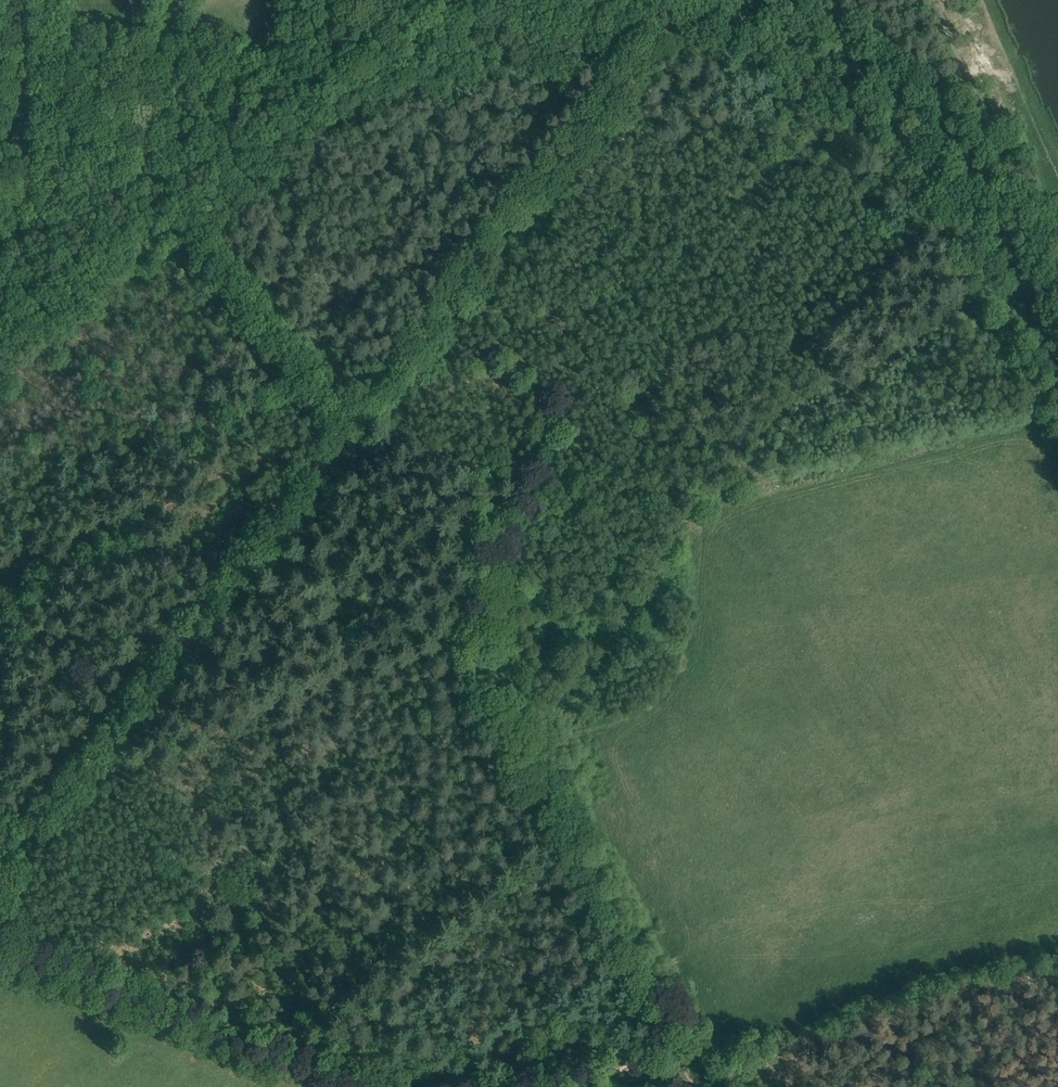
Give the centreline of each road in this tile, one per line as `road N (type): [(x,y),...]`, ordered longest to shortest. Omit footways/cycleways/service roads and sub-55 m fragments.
road 1 (track): [(404,363),(0,871)]
road 2 (track): [(684,1052),(512,721),(487,616),(509,512)]
road 3 (track): [(404,363),(700,0)]
road 4 (track): [(174,211),(307,395),(338,420),(409,439),(477,474),(509,512)]
road 5 (track): [(818,0),(912,161),(934,181),(1057,380)]
road 6 (track): [(0,948),(343,1086)]
road 7 (track): [(509,512),(532,421),(526,370),(508,349),(493,346),(404,363)]
road 8 (track): [(543,1086),(684,1052)]

